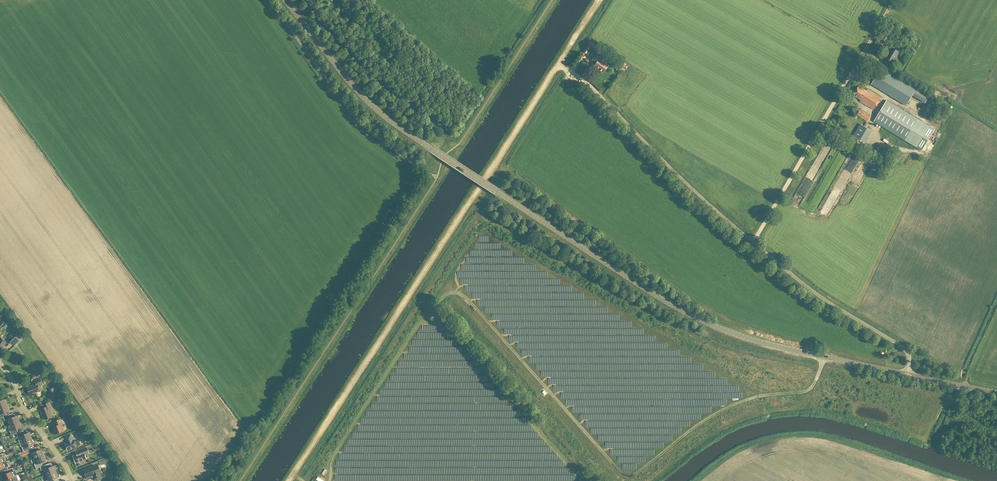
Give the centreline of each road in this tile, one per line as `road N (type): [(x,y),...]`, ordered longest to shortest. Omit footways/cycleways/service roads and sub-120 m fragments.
road 1 (tertiary): [(906,375),(740,336),(658,297),(381,116),(284,0)]
road 2 (track): [(601,0),(289,480)]
road 3 (track): [(557,0),(245,480)]
road 4 (unclassified): [(753,243),(894,0)]
road 5 (unclassified): [(753,243),(585,82),(558,67)]
road 6 (unclassified): [(906,375),(904,348),(753,243)]
road 7 (residential): [(71,480),(0,366)]

